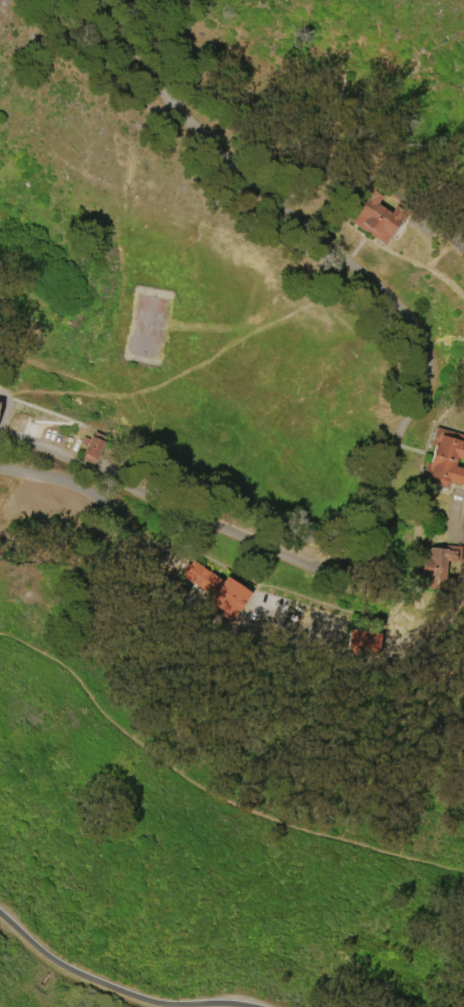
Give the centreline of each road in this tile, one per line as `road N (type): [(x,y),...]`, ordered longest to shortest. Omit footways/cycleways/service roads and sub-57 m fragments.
road 1 (residential): [(0,442),(52,451),(288,554),(355,574),(379,556),(429,343),(390,297),(137,72)]
road 2 (residential): [(0,470),(84,490),(117,509),(168,582),(243,634),(311,664),(376,677),(420,661),(461,622),(463,603)]
road 3 (residential): [(463,229),(263,83),(137,72)]
road 4 (residential): [(244,1006),(165,1006),(106,987),(53,959),(0,914)]

